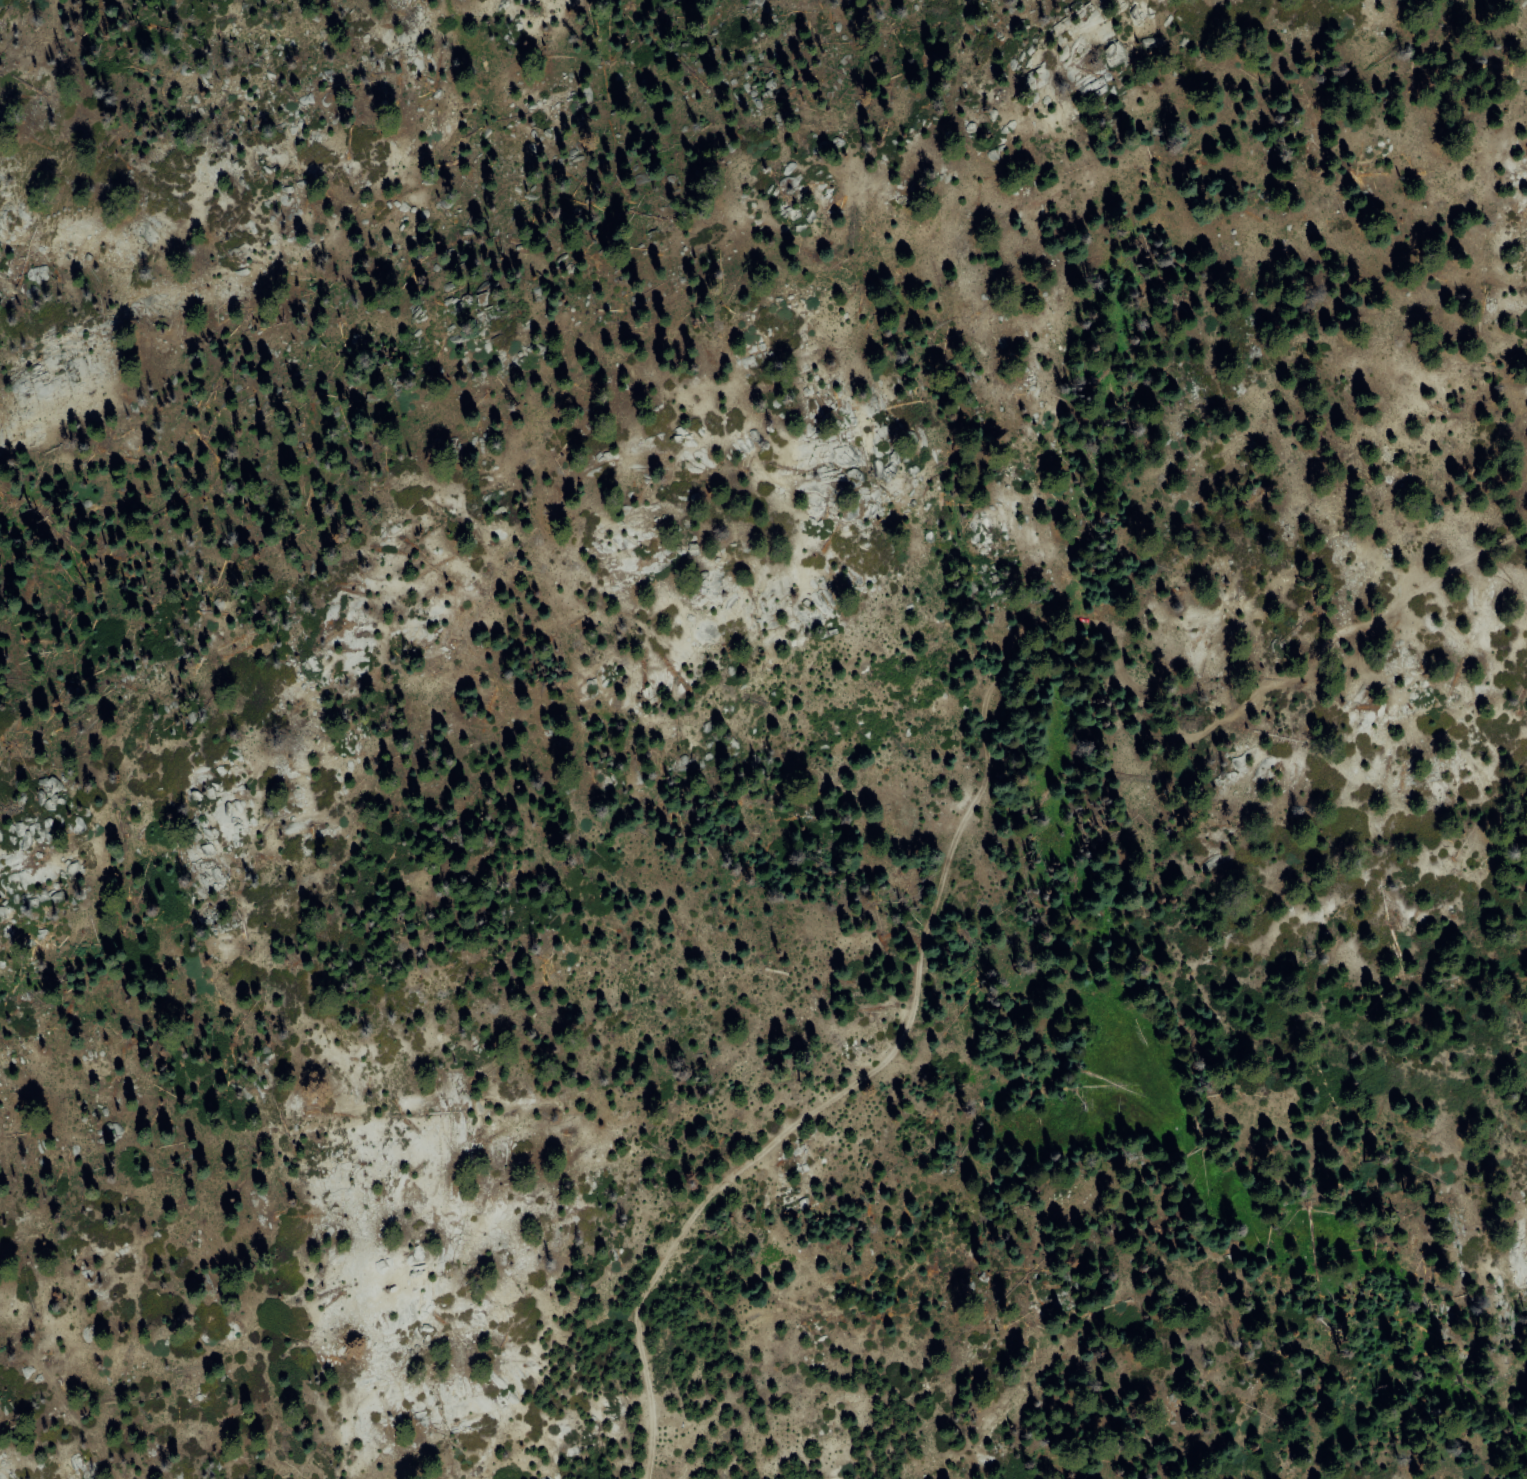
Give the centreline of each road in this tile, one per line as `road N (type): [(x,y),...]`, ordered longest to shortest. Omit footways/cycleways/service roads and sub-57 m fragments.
road 1 (track): [(649,1478),(654,1438),(640,1328),(655,1278),(683,1234),(769,1139),(910,1035),(919,951),(994,670),(1011,640),(1067,622)]
road 2 (track): [(1067,622),(1104,648),(1148,712),(1211,726),(1301,670),(1351,662),(1455,563),(1526,537)]

